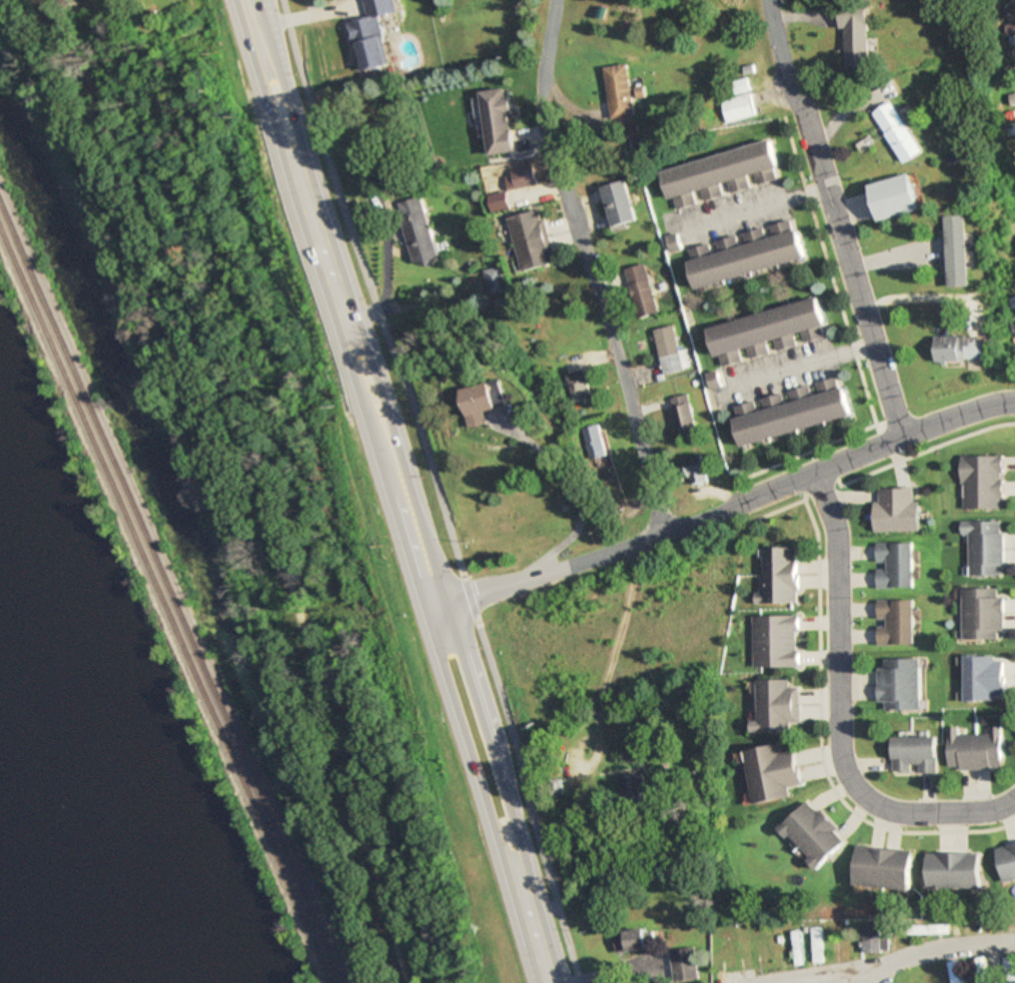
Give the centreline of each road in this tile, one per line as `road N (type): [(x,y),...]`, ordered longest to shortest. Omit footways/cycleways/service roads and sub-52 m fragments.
road 1 (primary): [(566,982),(262,0)]
road 2 (primary): [(232,0),(536,982)]
road 3 (residential): [(419,614),(659,533),(958,415),(1014,402)]
road 4 (residential): [(553,0),(542,73),(546,143),(659,533)]
road 5 (residential): [(1014,802),(988,814),(906,814),(858,796),(840,739),(834,530),(814,474)]
road 6 (residential): [(768,0),(774,51),(803,118),(901,441)]
road 7 (residential): [(1014,942),(791,982)]

